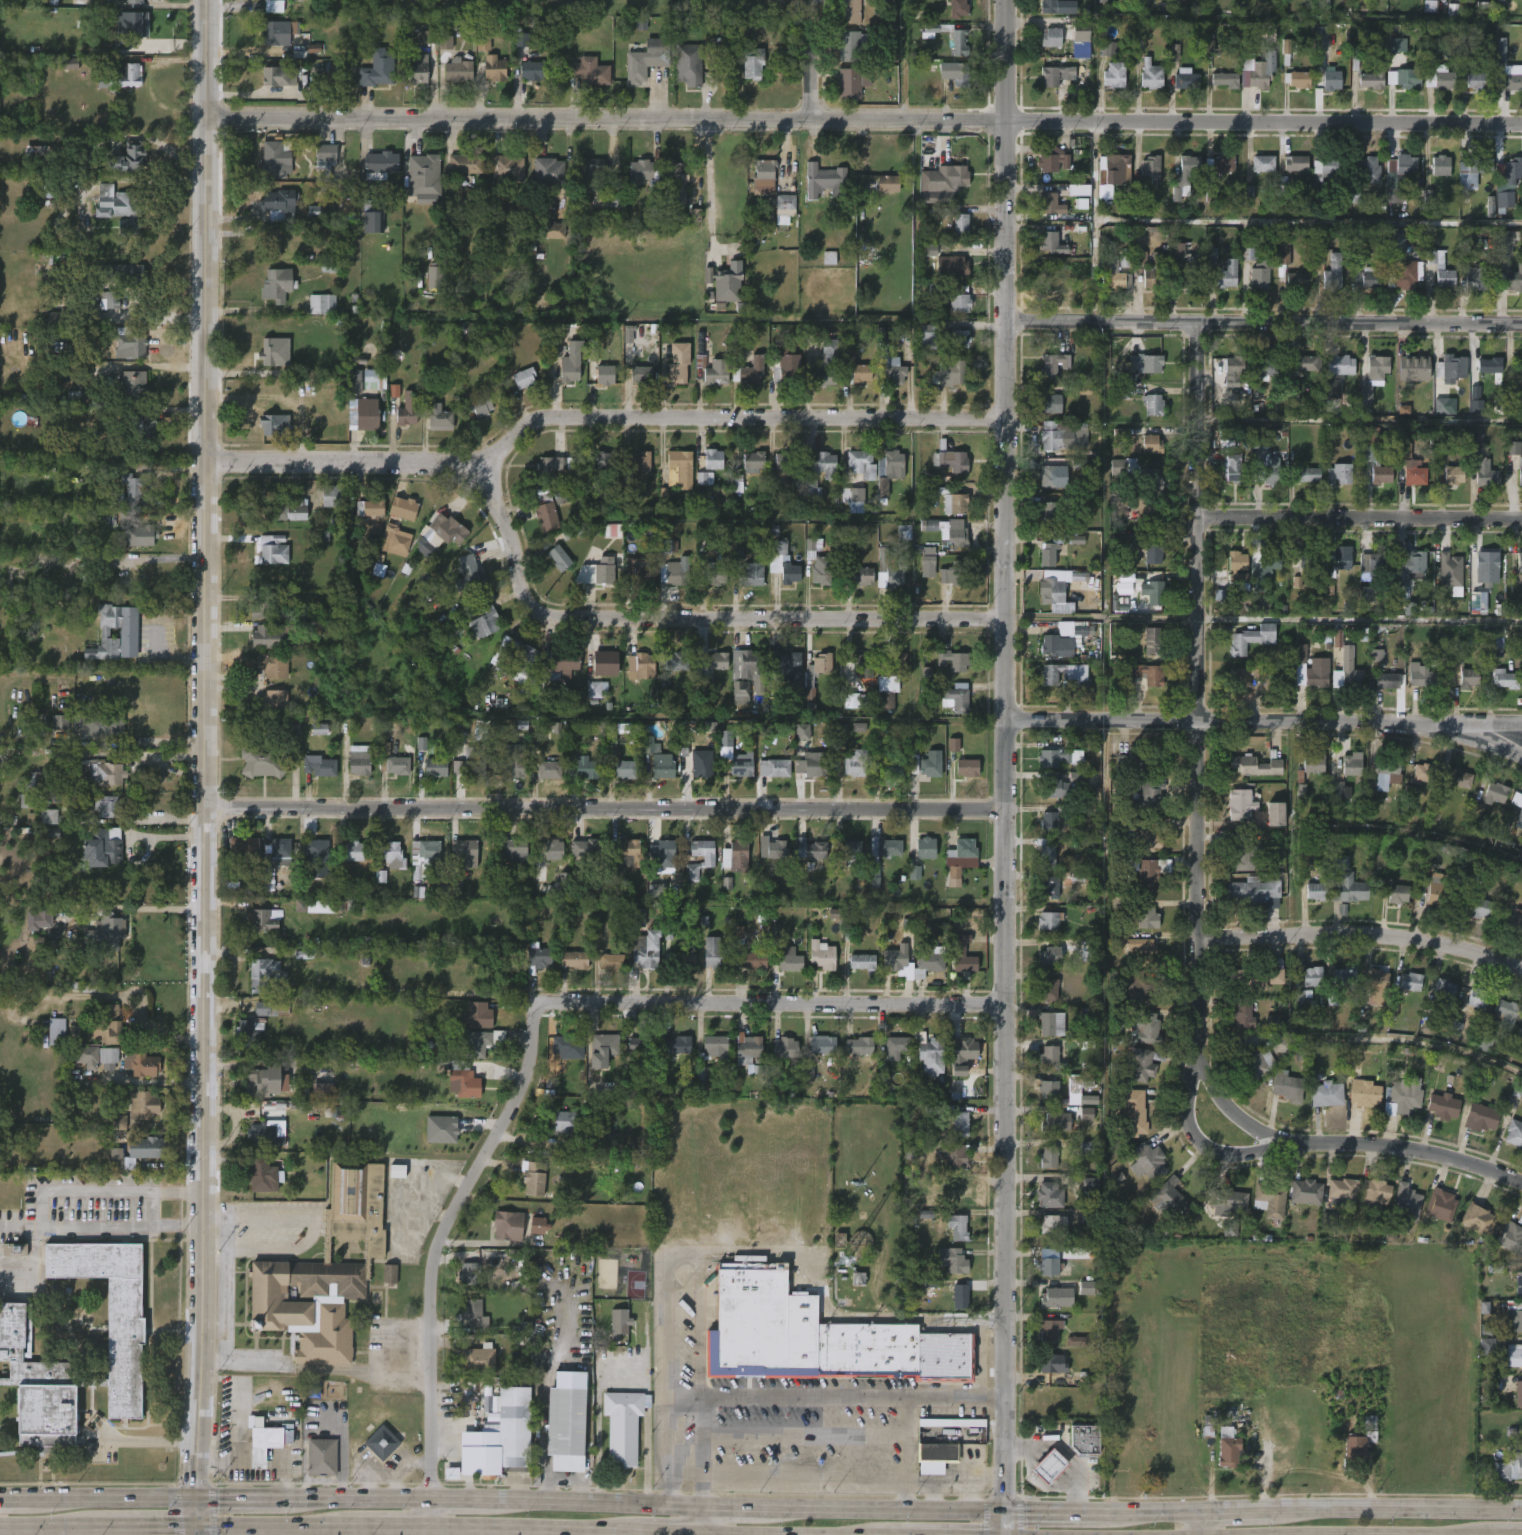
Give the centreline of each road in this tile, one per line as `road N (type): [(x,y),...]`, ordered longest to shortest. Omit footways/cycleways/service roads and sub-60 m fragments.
road 1 (tertiary): [(1006,0),(1008,1511)]
road 2 (tertiary): [(200,1499),(209,0)]
road 3 (tertiary): [(209,118),(1521,124)]
road 4 (residential): [(207,462),(446,460),(476,470),(533,423),(556,417),(1007,418)]
road 5 (residential): [(207,808),(1006,809)]
road 6 (residential): [(1208,1075),(1197,1045),(1203,323)]
road 7 (residential): [(476,470),(498,498),(528,597),(537,610),(564,620),(1007,618)]
road 8 (residential): [(432,1496),(436,1258),(523,1096),(548,1003)]
road 9 (residential): [(1006,720),(1521,723)]
road 10 (residential): [(1006,321),(1521,322)]
road 11 (residential): [(548,1003),(1006,1005)]
road 12 (residential): [(1208,1075),(1271,1137),(1301,1147),(1417,1153),(1521,1190)]
road 13 (residential): [(1198,939),(1406,937),(1457,943),(1521,966)]
road 14 (residential): [(1203,525),(1521,525)]
road 15 (secondary): [(1521,1511),(1271,1511)]
road 16 (secondary): [(1008,1511),(762,1507)]
road 17 (residential): [(1197,1045),(1186,1104),(1200,1144),(1231,1155),(1301,1147)]
road 18 (secondary): [(434,1529),(628,1532)]
road 19 (secondary): [(200,1499),(28,1499)]
road 20 (secondary): [(705,1506),(535,1501)]
road 21 (secondary): [(432,1496),(274,1498)]
road 22 (secondary): [(200,1527),(350,1528)]
road 23 (residential): [(1378,722),(1478,738),(1521,758)]
road 24 (residential): [(811,121),(811,0)]

